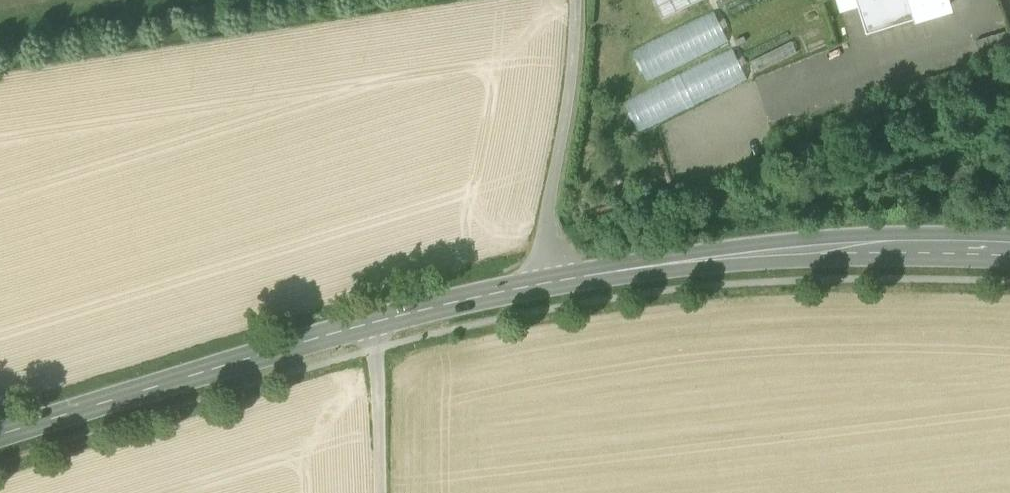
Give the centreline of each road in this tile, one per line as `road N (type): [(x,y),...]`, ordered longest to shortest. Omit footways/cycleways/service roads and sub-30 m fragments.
road 1 (secondary): [(1009,256),(825,254),(549,284)]
road 2 (secondary): [(384,325),(0,442)]
road 3 (unclassified): [(549,284),(577,0)]
road 4 (secondary): [(549,284),(384,325)]
road 5 (unclassified): [(384,325),(381,492)]

